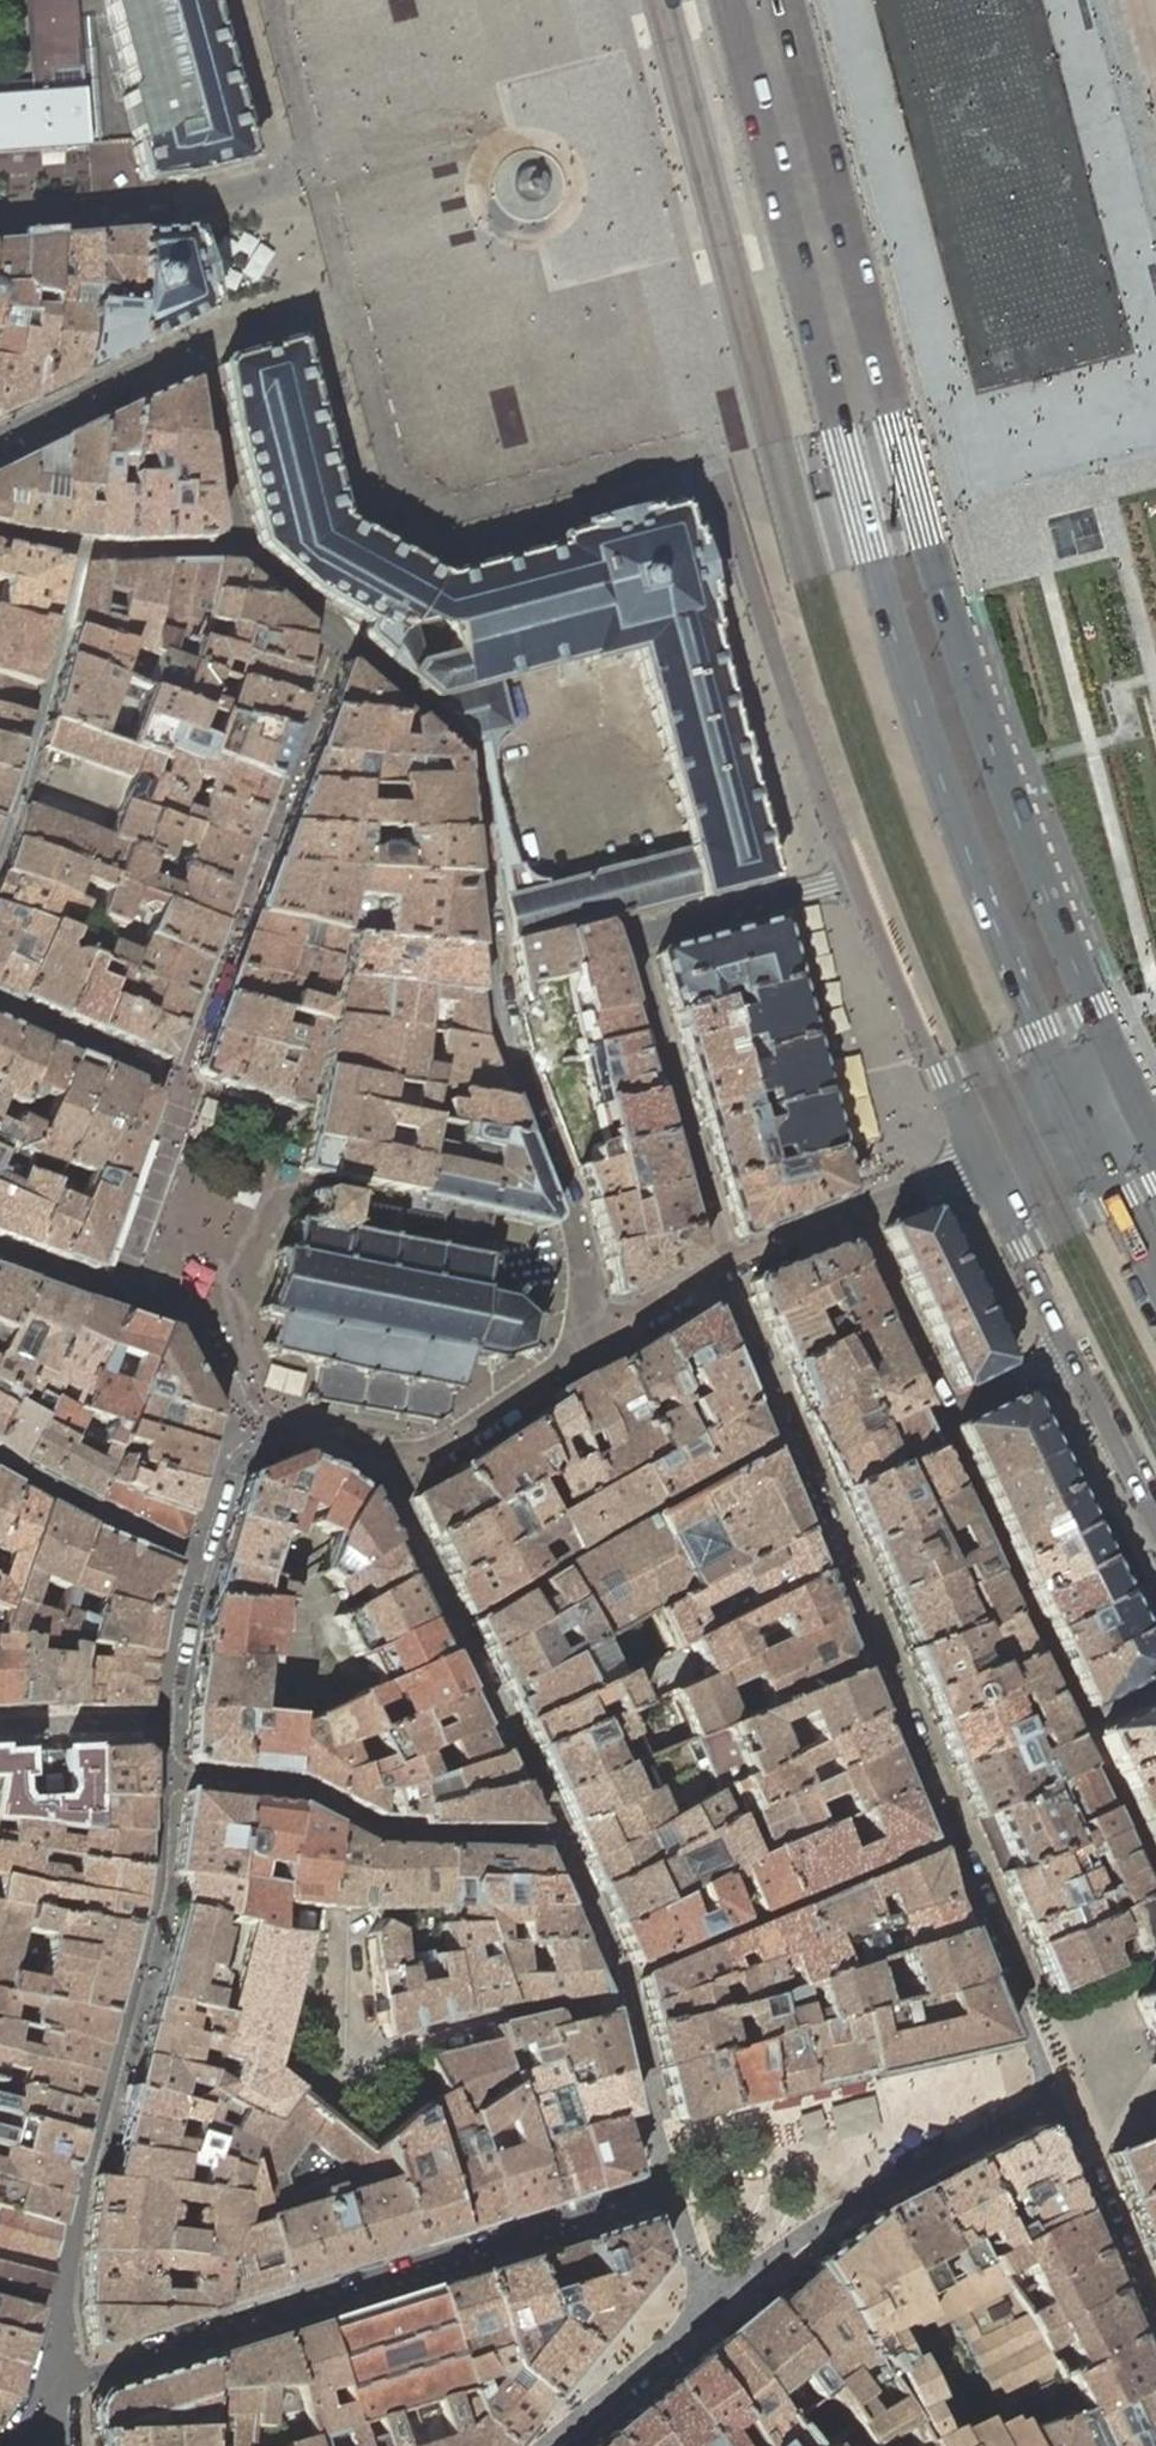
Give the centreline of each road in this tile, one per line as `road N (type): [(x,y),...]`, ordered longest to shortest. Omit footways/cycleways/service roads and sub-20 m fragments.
road 1 (secondary): [(727,0),(914,701),(998,935),(1081,1117)]
road 2 (secondary): [(1134,1094),(1054,913),(969,681),(790,0)]
road 3 (residential): [(609,1339),(588,1306),(573,1210),(503,1032),(468,752),(240,548),(195,346)]
road 4 (residential): [(351,300),(397,474),(455,507),(671,450),(696,448),(711,456),(854,877)]
road 5 (residential): [(1052,2099),(954,1836),(723,1271)]
road 6 (residential): [(670,2191),(93,2369),(61,2398)]
road 7 (residential): [(162,1778),(160,1878),(67,2257),(61,2398)]
road 8 (residential): [(723,1271),(631,939),(854,877)]
road 9 (residential): [(390,1463),(387,1495),(557,1840)]
road 10 (residential): [(162,1778),(281,1788),(380,1832),(557,1840)]
road 11 (residential): [(718,2302),(873,2192),(1052,2099)]
road 12 (residential): [(557,1840),(618,1979),(670,2191)]
road 13 (residential): [(1080,1728),(942,1433),(949,1413)]
road 14 (residential): [(250,1434),(202,1332),(184,1318),(0,1254)]
road 15 (residential): [(316,165),(180,206),(0,219)]
road 16 (residential): [(250,1434),(223,1459),(192,1560),(163,1728)]
road 17 (residential): [(854,877),(979,1162)]
road 18 (residential): [(1052,2099),(1155,2342)]
road 19 (residential): [(609,1339),(446,1444),(390,1463)]
road 20 (residential): [(718,2302),(550,2445)]
road 21 (residential): [(856,1215),(949,1413)]
road 22 (residential): [(0,441),(195,346)]
road 23 (tertiary): [(1072,1351),(979,1162)]
road 24 (tertiary): [(1155,1519),(1072,1351)]
road 25 (residential): [(1155,1891),(1080,1728)]
road 26 (secondary): [(1081,1117),(1155,1275)]
road 27 (residential): [(273,0),(316,165)]
road 28 (residential): [(0,1736),(163,1728)]
road 29 (residential): [(195,346),(351,300)]
road 30 (residential): [(390,1463),(306,1435),(250,1434)]
road 31 (residential): [(856,1215),(723,1271)]
road 32 (residential): [(316,165),(351,300)]
road 33 (residential): [(949,1413),(1072,1351)]
road 34 (residential): [(979,1162),(856,1215)]
road 35 (residential): [(723,1271),(609,1339)]
road 36 (residential): [(670,2191),(718,2302)]

